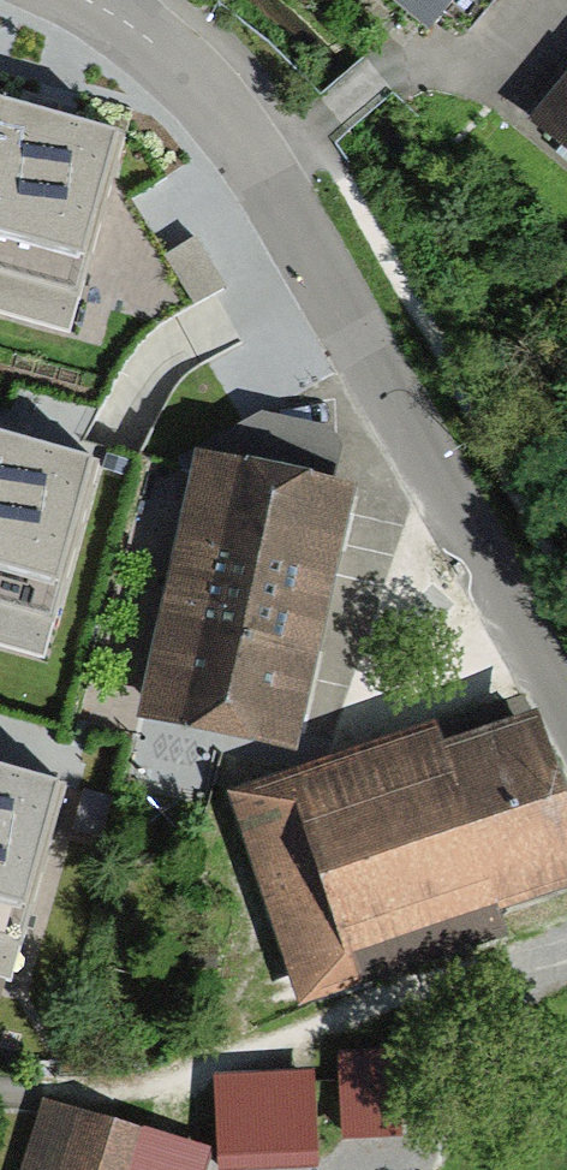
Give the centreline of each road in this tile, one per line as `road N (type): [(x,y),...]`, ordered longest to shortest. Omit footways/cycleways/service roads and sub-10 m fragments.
road 1 (residential): [(70,0),(189,65),(352,299),(566,719)]

